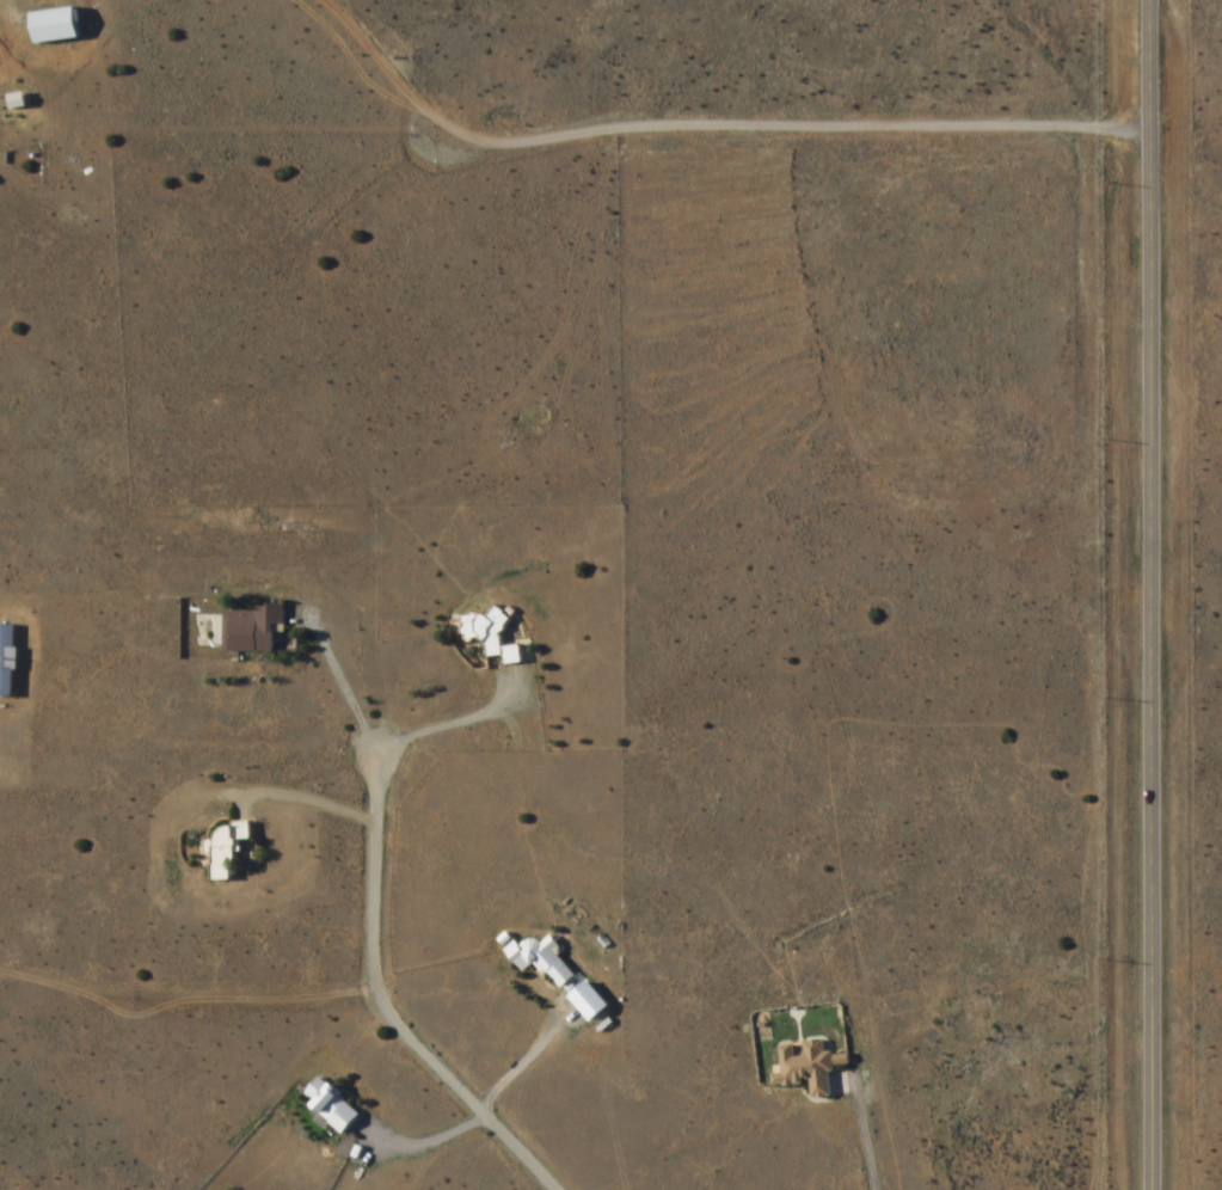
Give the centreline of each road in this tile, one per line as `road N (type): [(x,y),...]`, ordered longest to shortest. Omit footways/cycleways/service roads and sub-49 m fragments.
road 1 (secondary): [(1138,0),(1141,1189)]
road 2 (residential): [(555,1189),(446,1078),(382,996),(385,748)]

